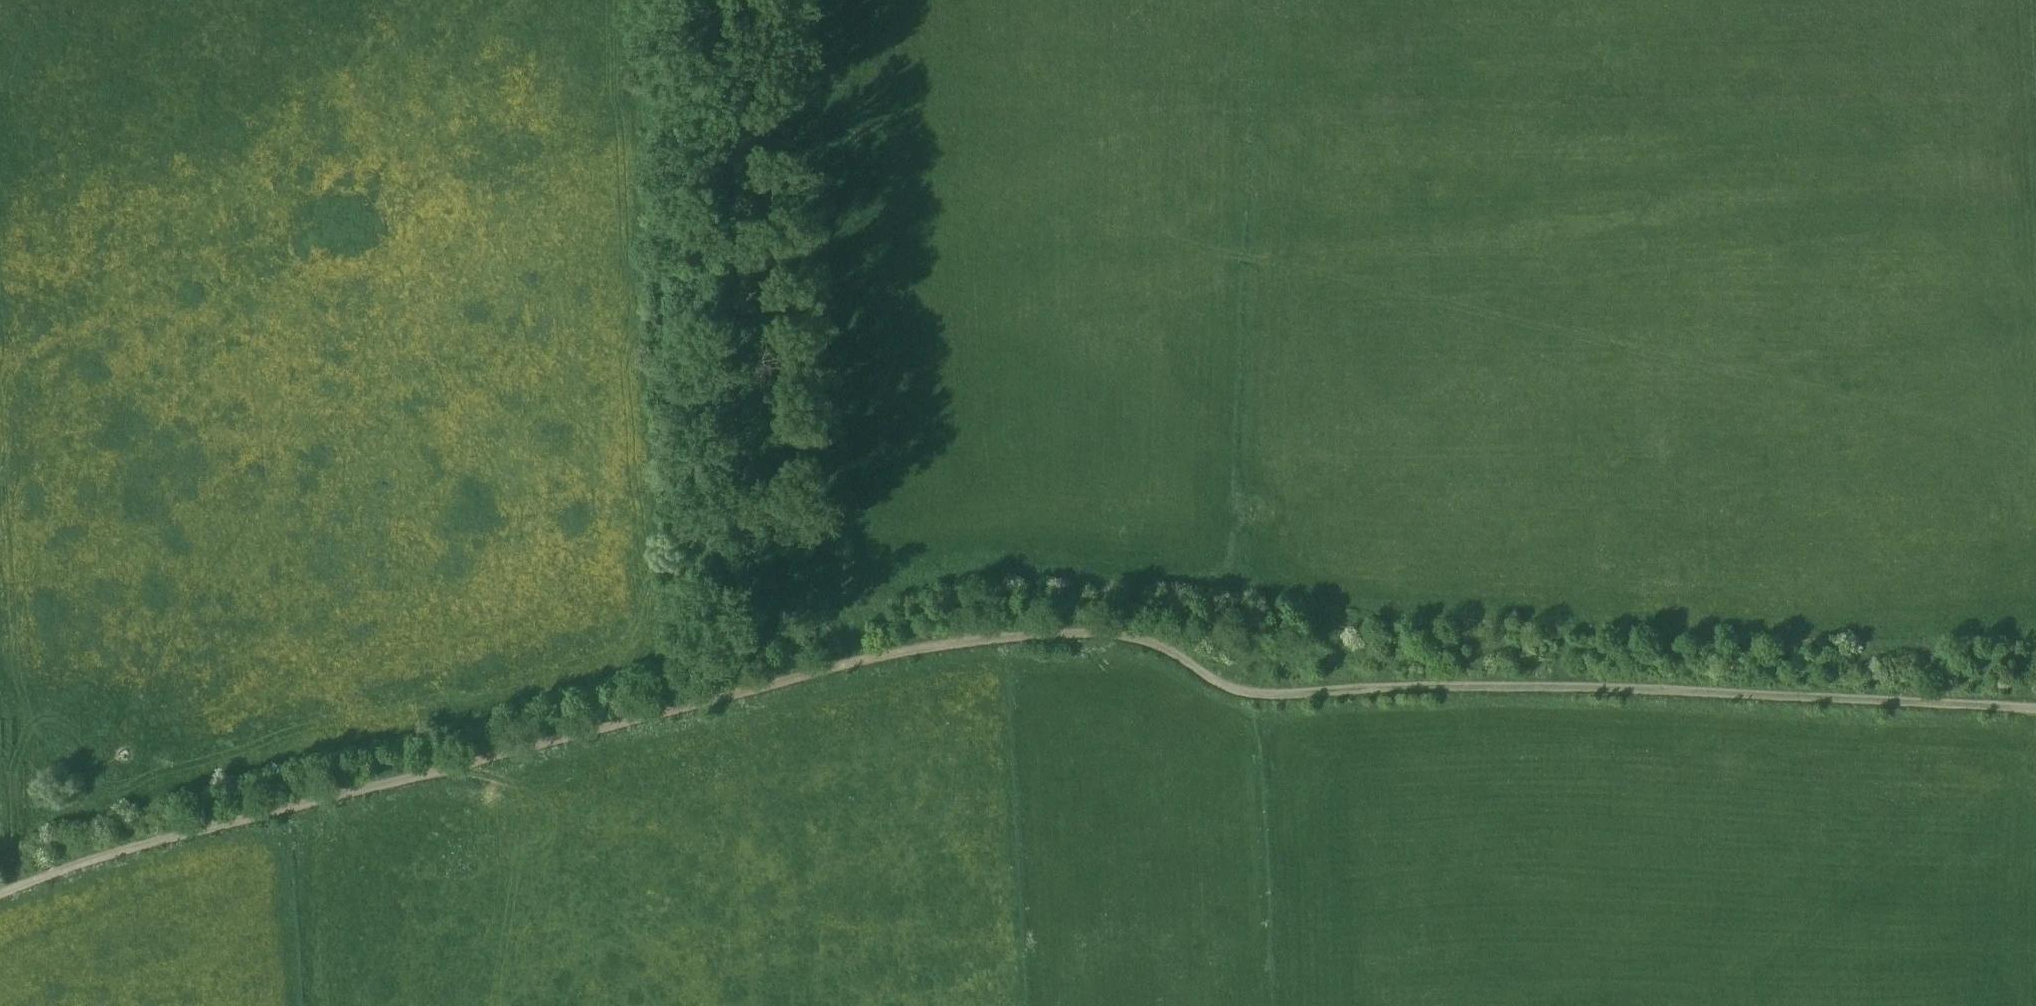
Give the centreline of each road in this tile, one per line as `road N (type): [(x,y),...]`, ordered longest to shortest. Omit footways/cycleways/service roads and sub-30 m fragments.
road 1 (track): [(2035,708),(1558,686),(1253,694),(1213,680),(1159,644),(1117,635),(956,642),(152,841),(0,893)]

